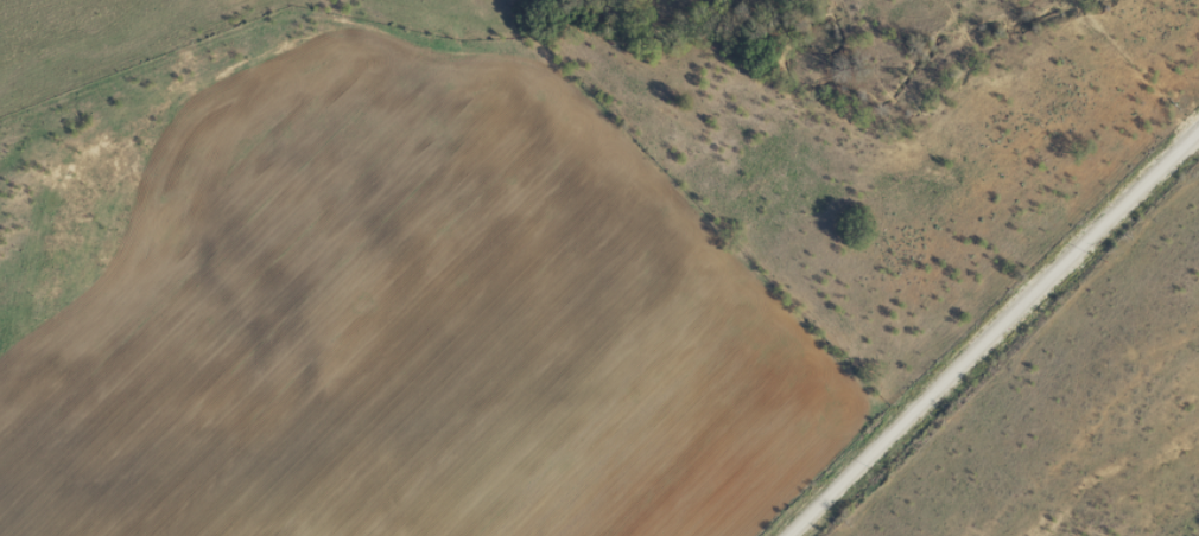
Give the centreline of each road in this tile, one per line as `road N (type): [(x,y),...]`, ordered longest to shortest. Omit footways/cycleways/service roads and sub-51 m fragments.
road 1 (residential): [(786,535),(1198,124)]

